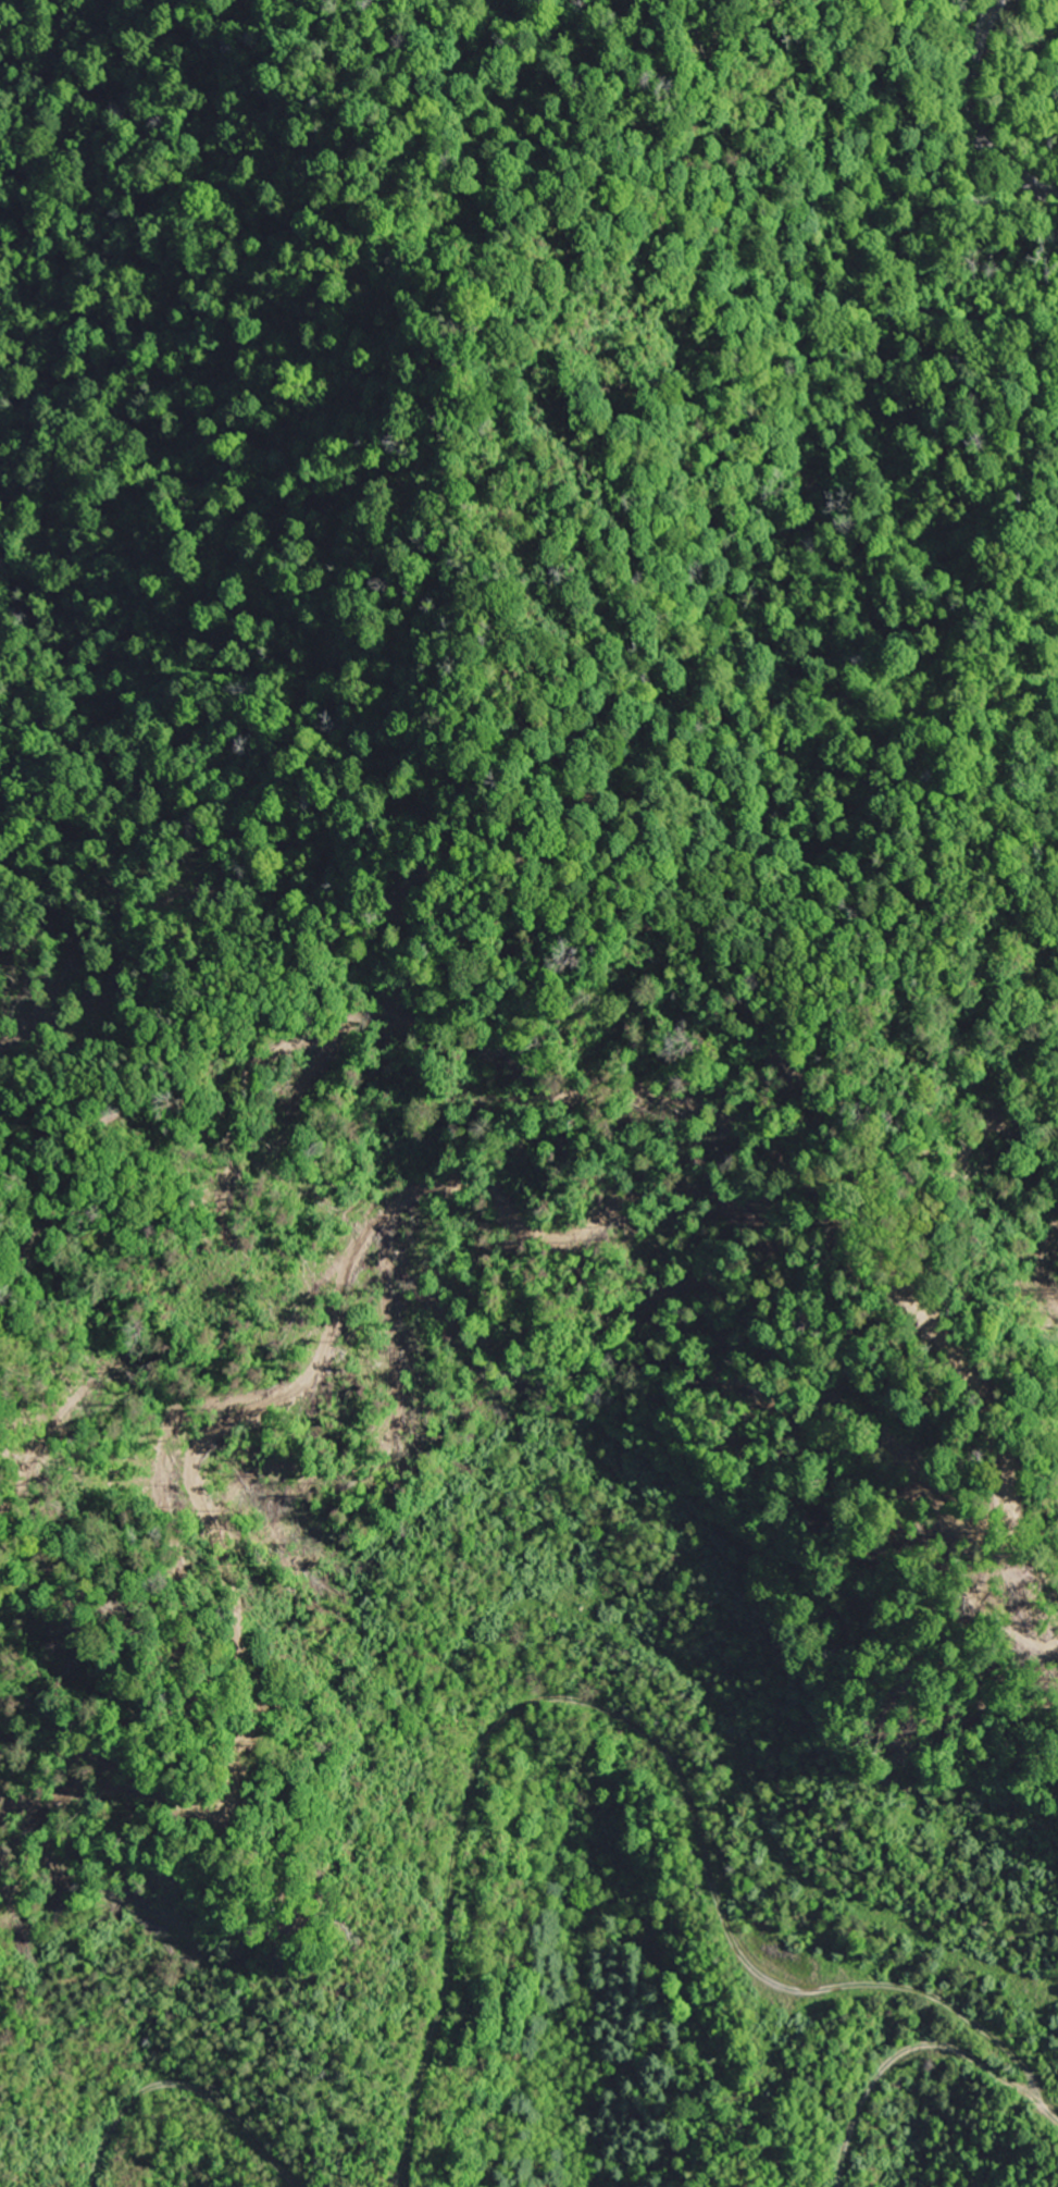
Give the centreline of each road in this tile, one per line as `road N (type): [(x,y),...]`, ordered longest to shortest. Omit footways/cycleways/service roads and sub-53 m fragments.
road 1 (track): [(1057,2122),(1005,2051),(945,1999),(789,1973),(746,1953),(719,1912),(685,1787),(663,1749),(611,1714),(538,1701),(502,1721),(481,1754),(453,1866),(439,2002),(397,2186)]
road 2 (track): [(838,2186),(860,2104),(881,2069),(905,2050),(934,2044),(971,2054),(1057,2124)]
road 3 (track): [(293,2186),(222,2112),(174,2087),(145,2092),(119,2115),(92,2186)]
road 4 (secondary): [(1057,199),(1006,161),(988,123),(988,57),(1010,0)]

